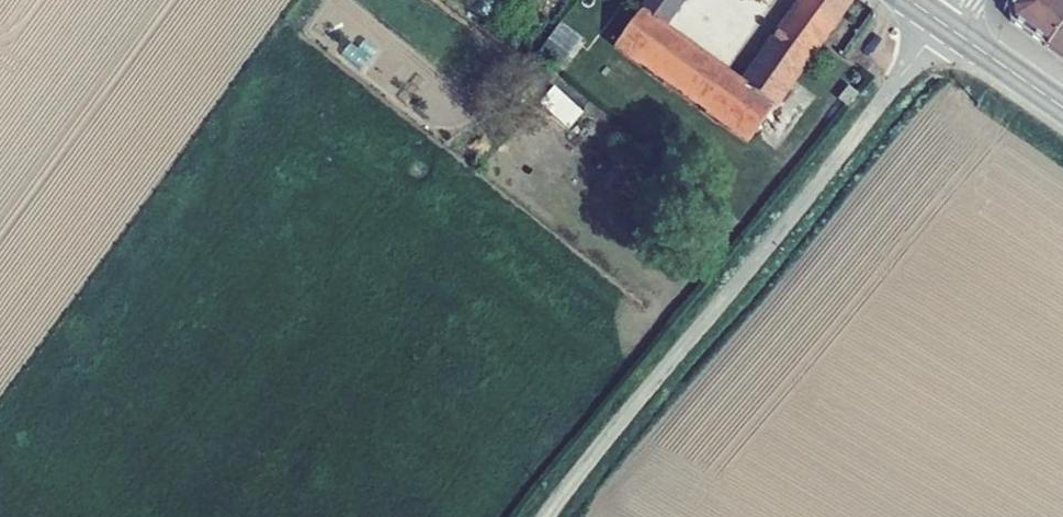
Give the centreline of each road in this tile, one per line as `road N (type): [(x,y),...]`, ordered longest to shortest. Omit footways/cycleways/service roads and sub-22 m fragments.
road 1 (unclassified): [(945,24),(545,516)]
road 2 (primary): [(1062,107),(945,24)]

